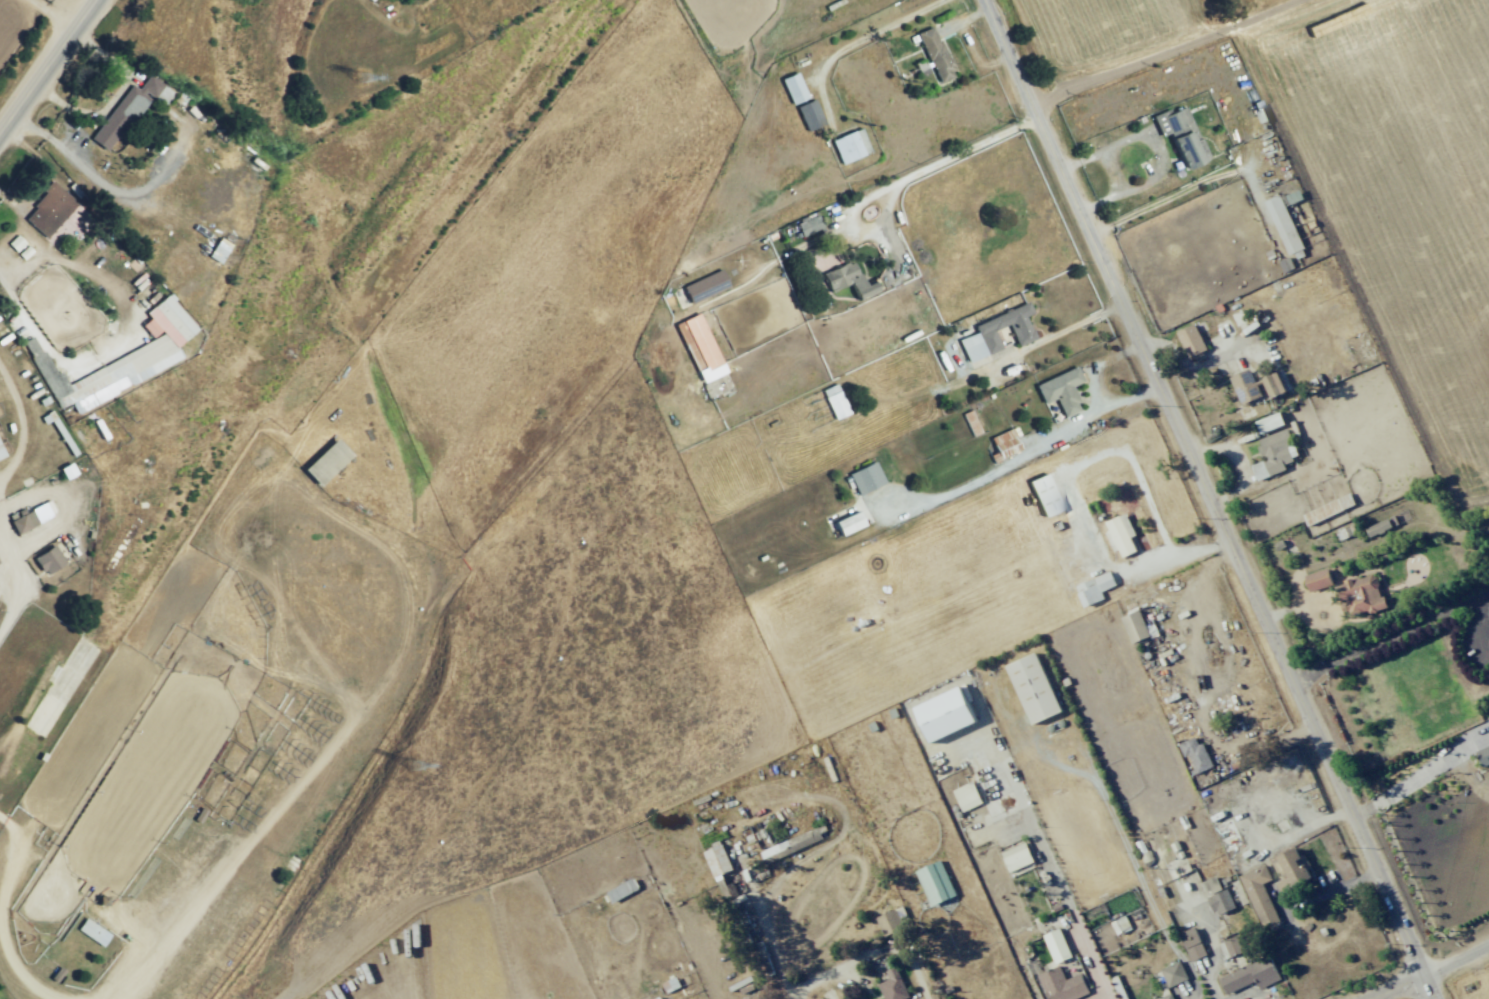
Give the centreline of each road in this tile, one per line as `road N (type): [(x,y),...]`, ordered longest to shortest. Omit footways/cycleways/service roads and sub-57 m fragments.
road 1 (tertiary): [(991,0),(1432,998)]
road 2 (residential): [(1338,0),(1049,130)]
road 3 (residential): [(1125,303),(972,373)]
road 4 (tertiary): [(0,132),(96,0)]
road 5 (residential): [(1488,945),(1368,998)]

